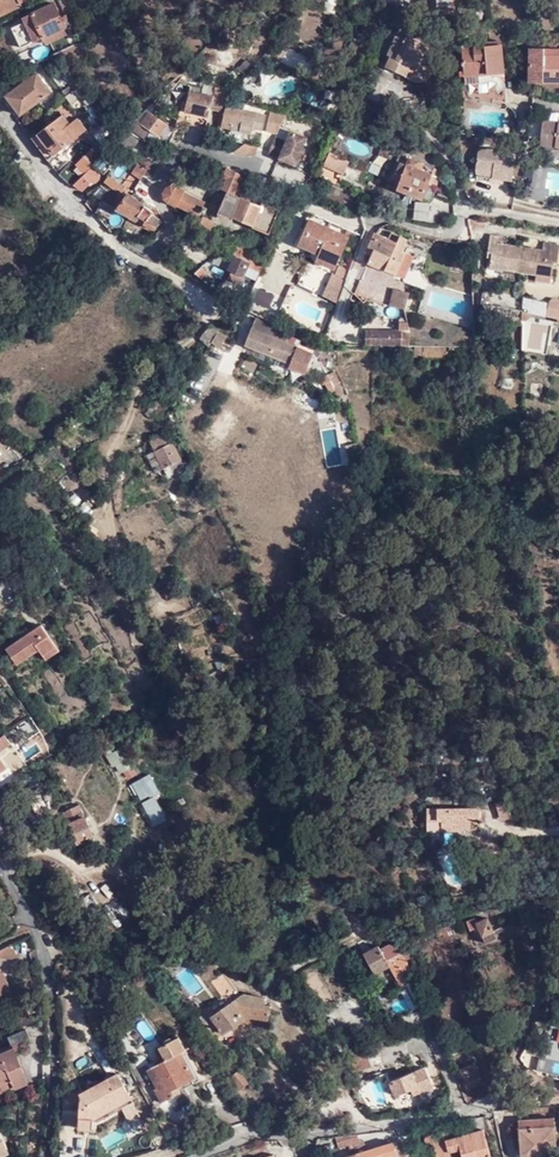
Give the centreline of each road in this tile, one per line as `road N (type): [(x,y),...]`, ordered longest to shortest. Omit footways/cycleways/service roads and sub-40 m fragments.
road 1 (residential): [(558,913),(531,1020),(494,1097),(458,1115),(261,1136),(190,1156)]
road 2 (residential): [(0,872),(34,932),(54,1036),(42,1156)]

